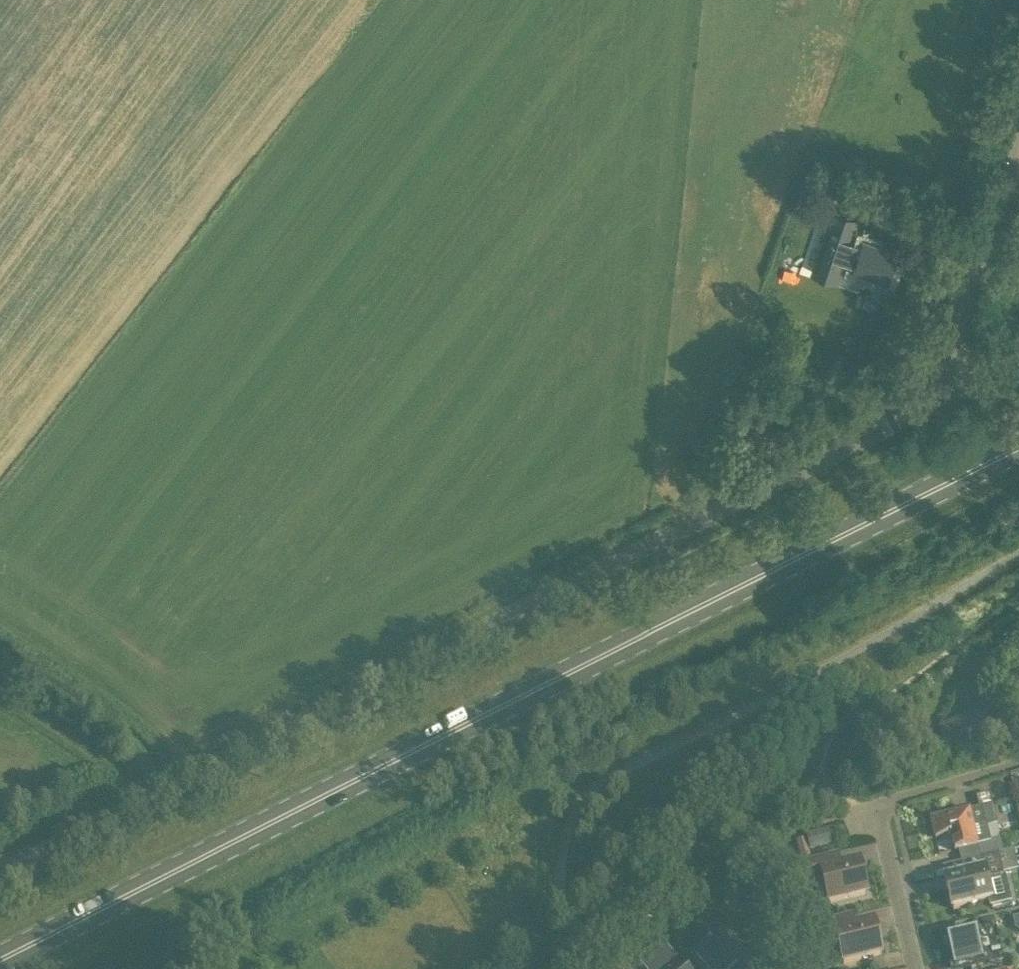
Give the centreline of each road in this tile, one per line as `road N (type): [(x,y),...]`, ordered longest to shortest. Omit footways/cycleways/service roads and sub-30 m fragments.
road 1 (primary): [(0,959),(1018,448)]
road 2 (unclassified): [(0,872),(925,409)]
road 3 (track): [(842,721),(822,774),(749,840),(585,958)]
road 4 (residential): [(1018,759),(886,802),(878,812),(915,968)]
road 5 (unclassified): [(925,409),(1018,138)]

